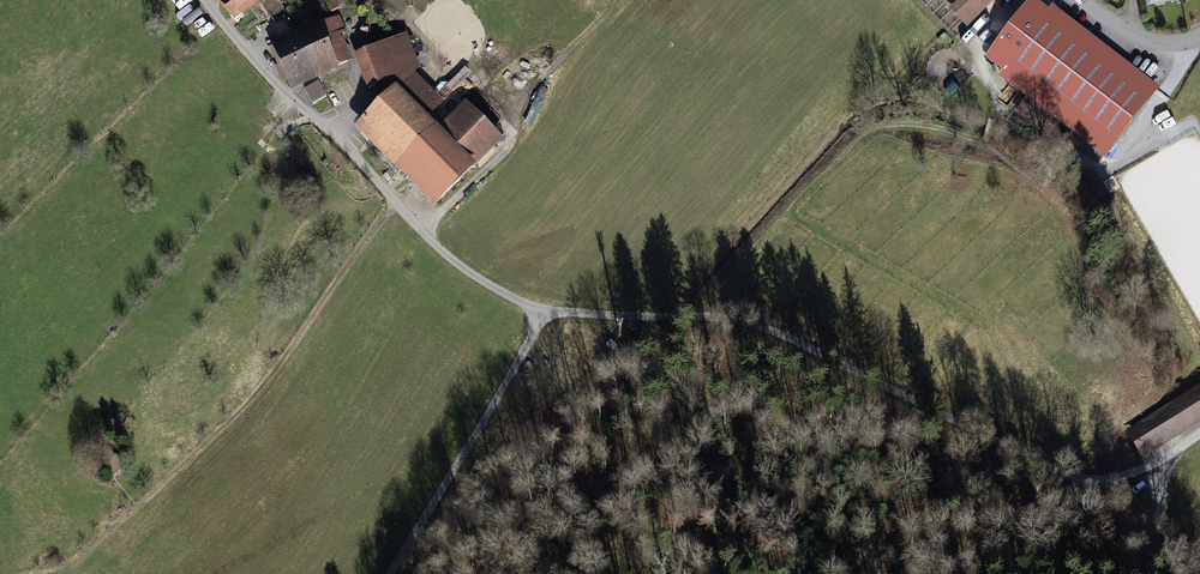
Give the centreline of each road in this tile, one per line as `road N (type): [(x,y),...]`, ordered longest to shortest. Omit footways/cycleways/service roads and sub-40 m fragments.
road 1 (track): [(392,200),(264,386),(69,566)]
road 2 (track): [(545,313),(390,573)]
road 3 (track): [(1090,477),(1014,516),(889,539),(845,573)]
road 4 (residential): [(1083,0),(1153,44),(1199,36)]

